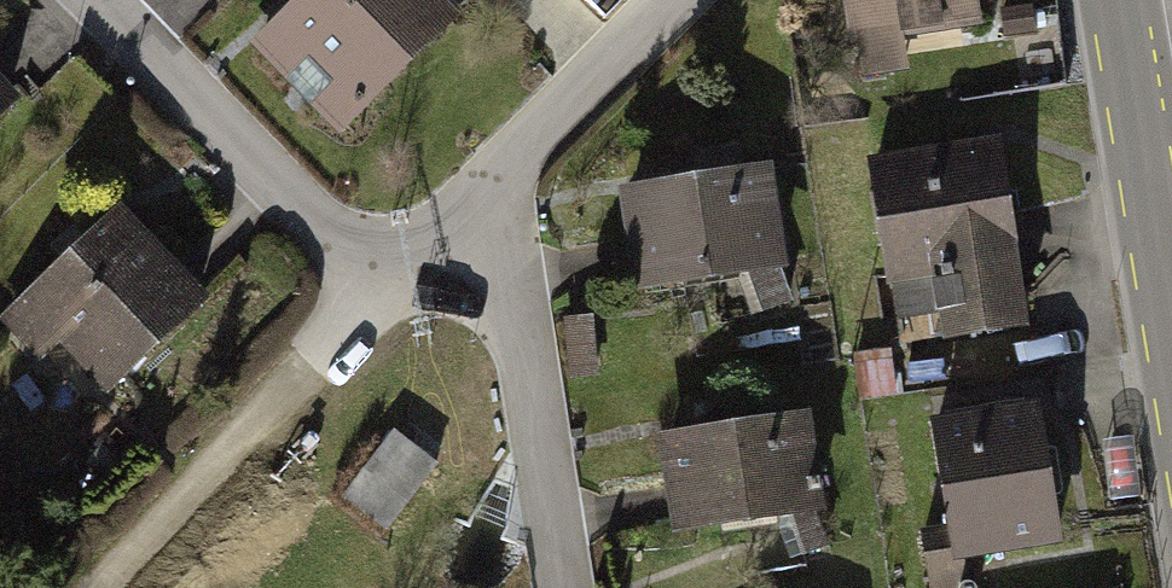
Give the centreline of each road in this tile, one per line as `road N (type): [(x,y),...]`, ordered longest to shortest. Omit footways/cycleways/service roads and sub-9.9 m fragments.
road 1 (residential): [(99,0),(386,296),(475,212)]
road 2 (track): [(97,587),(386,296)]
road 3 (residential): [(475,212),(509,277),(524,328),(565,587)]
road 4 (secondary): [(1171,315),(1120,0)]
road 5 (residential): [(475,212),(681,0)]

